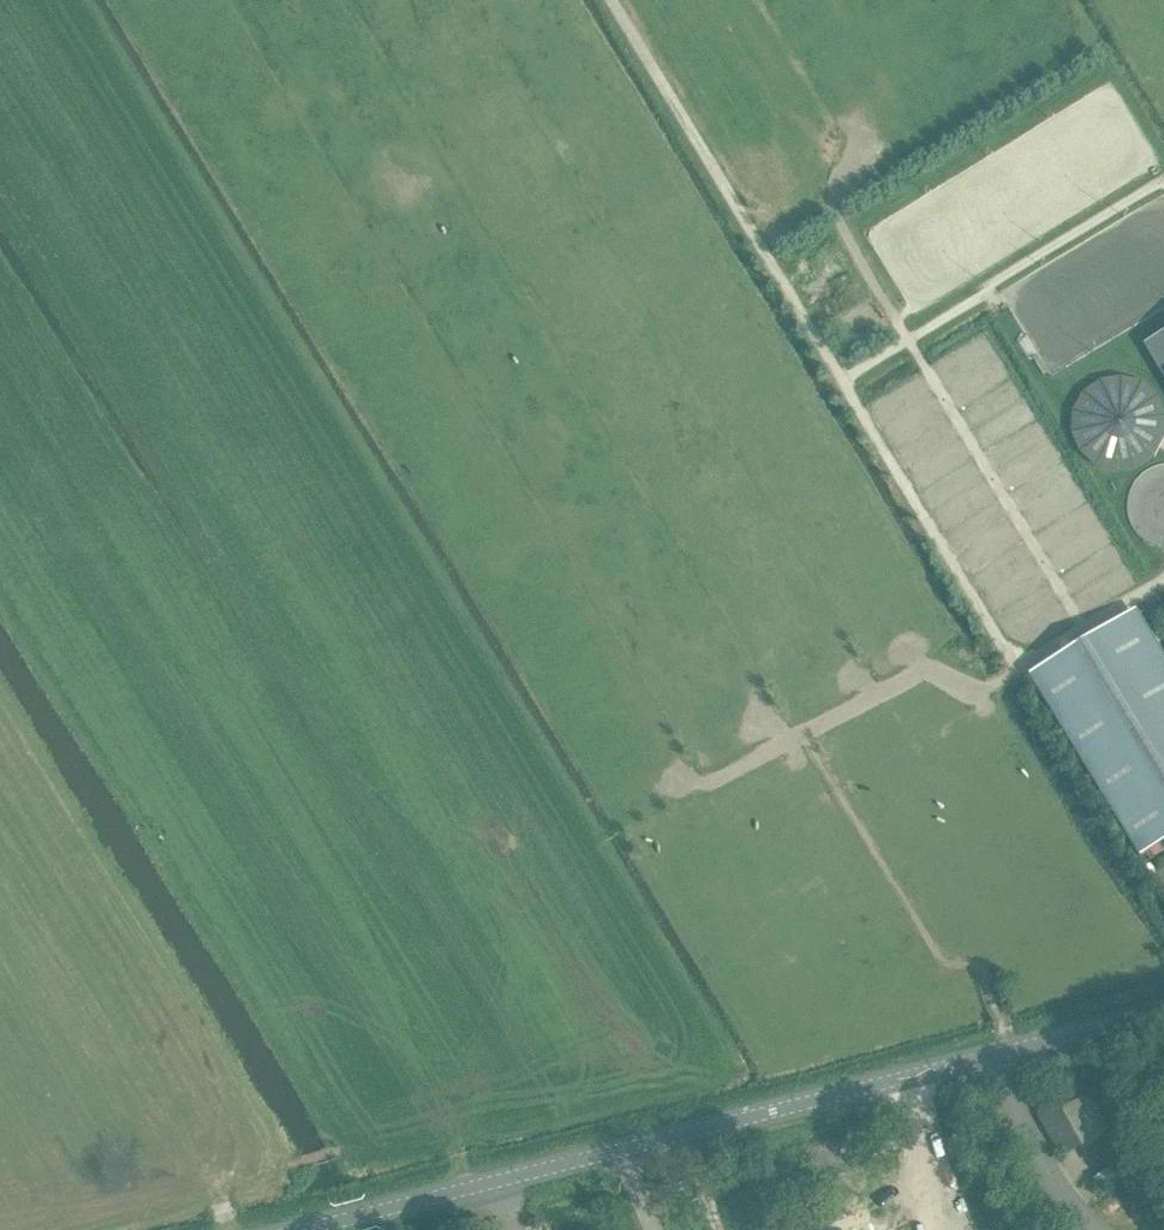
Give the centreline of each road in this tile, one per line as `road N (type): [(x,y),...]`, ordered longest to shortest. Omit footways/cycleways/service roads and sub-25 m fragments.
road 1 (tertiary): [(305,1229),(1163,1010)]
road 2 (track): [(804,735),(937,955),(983,970),(1009,1050)]
road 3 (track): [(699,784),(925,671),(971,692),(1016,669)]
road 4 (track): [(829,199),(906,341)]

